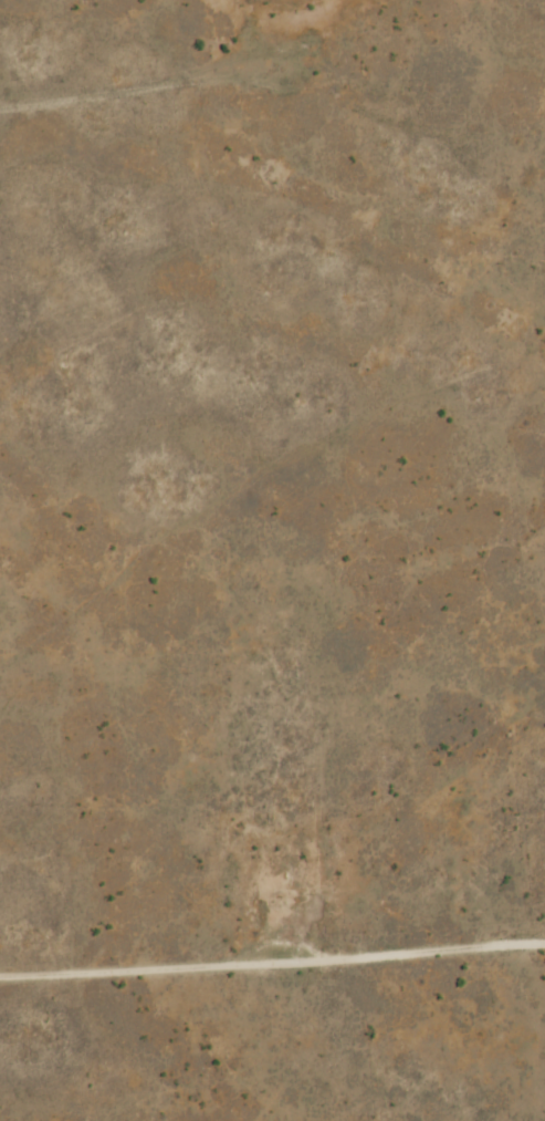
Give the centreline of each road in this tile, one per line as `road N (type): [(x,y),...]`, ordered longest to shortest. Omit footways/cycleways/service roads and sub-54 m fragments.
road 1 (track): [(0,956),(544,948)]

